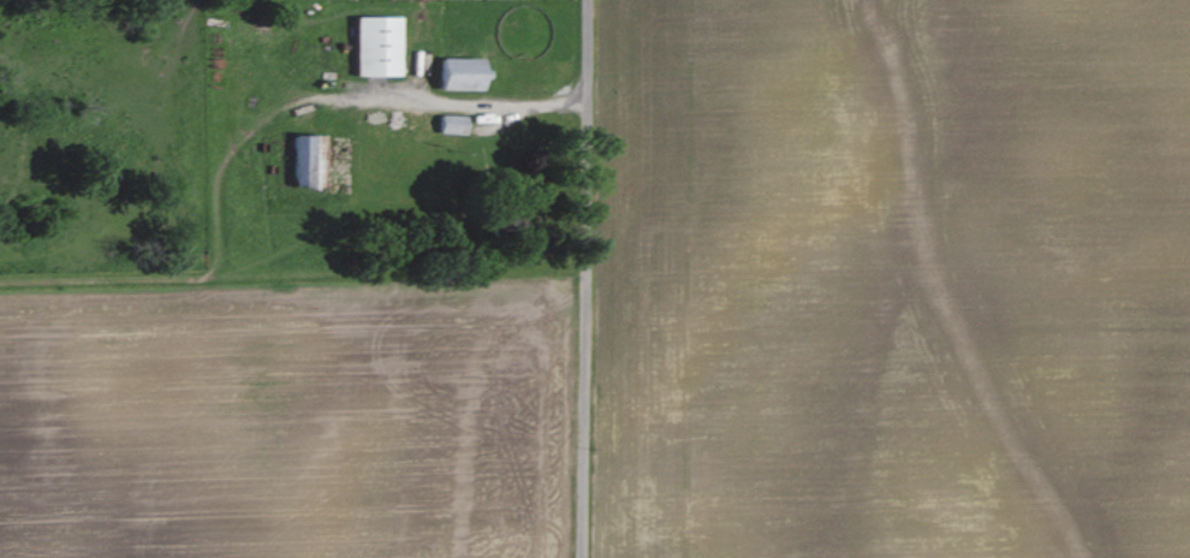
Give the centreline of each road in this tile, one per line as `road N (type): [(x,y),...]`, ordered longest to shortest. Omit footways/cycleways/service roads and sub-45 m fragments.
road 1 (residential): [(588,557),(593,0)]

